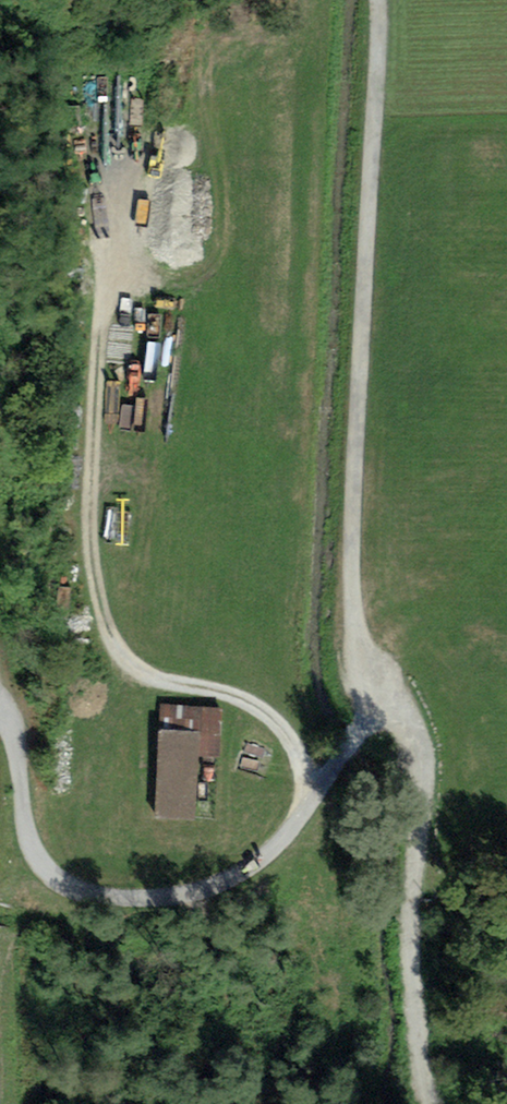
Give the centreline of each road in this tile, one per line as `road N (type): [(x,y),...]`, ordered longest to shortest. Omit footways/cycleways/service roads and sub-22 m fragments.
road 1 (track): [(425,1103),(413,978),(419,749),(376,692),(356,632),(351,506),(377,0)]
road 2 (track): [(109,305),(91,428),(89,533),(115,647),(133,669),(231,697),(273,719),(297,754),(310,805)]

